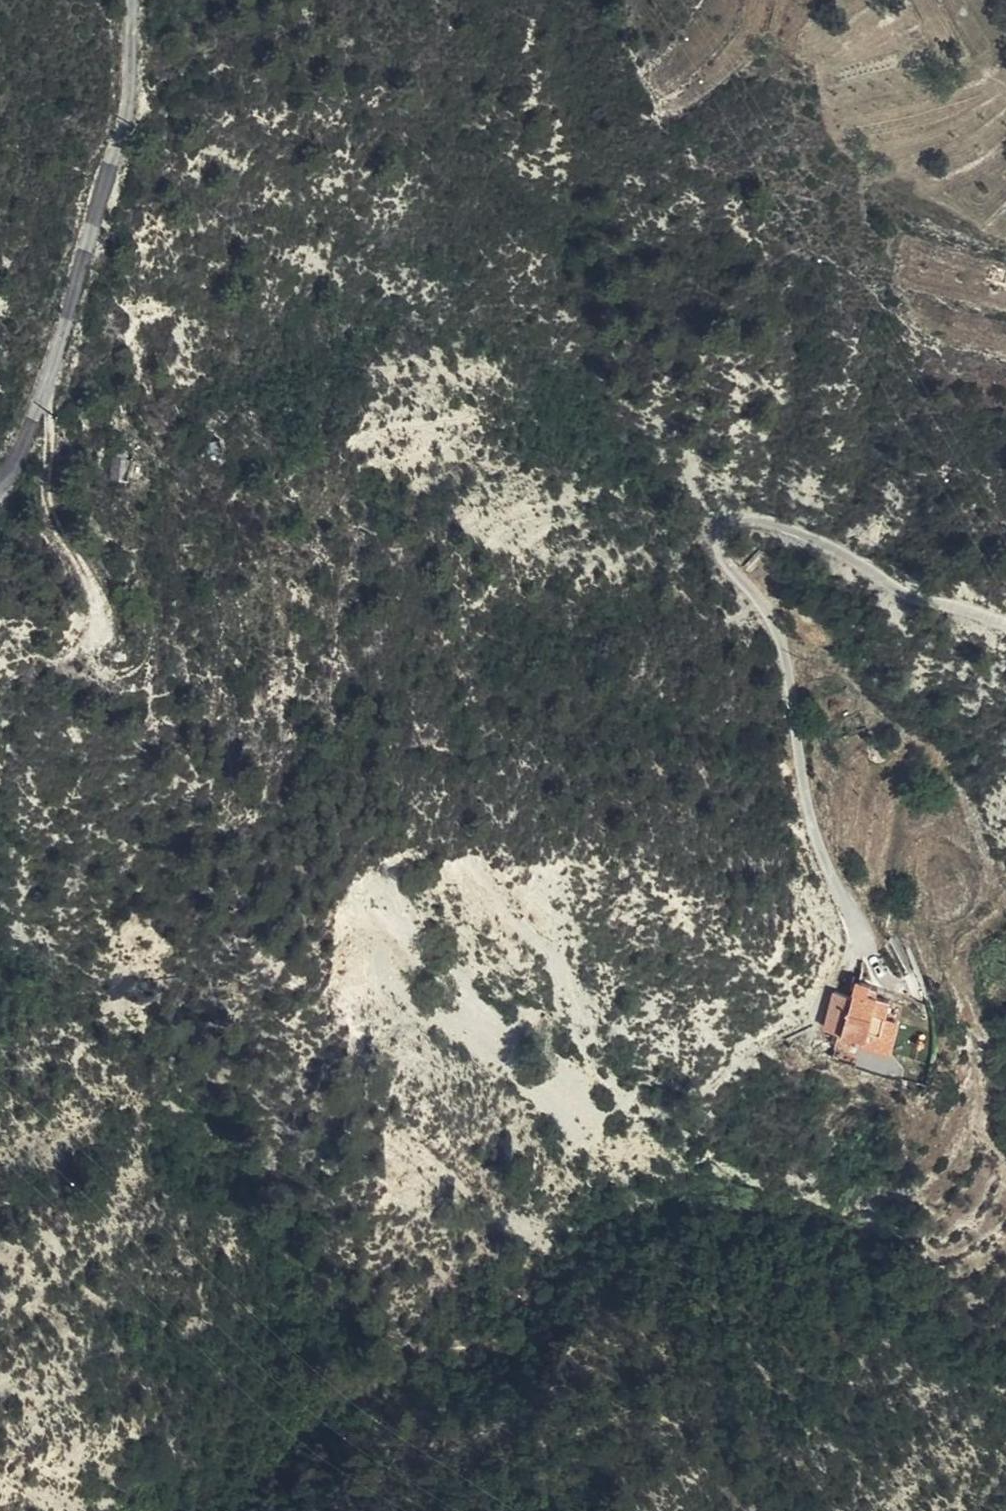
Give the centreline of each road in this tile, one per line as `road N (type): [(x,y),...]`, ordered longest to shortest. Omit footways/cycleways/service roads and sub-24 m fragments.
road 1 (track): [(1005,622),(765,526),(734,526),(718,535),(715,554),(726,575),(755,603),(779,650),(806,814),(825,877),(861,948)]
road 2 (unclassified): [(129,0),(132,99),(33,420),(0,486)]

